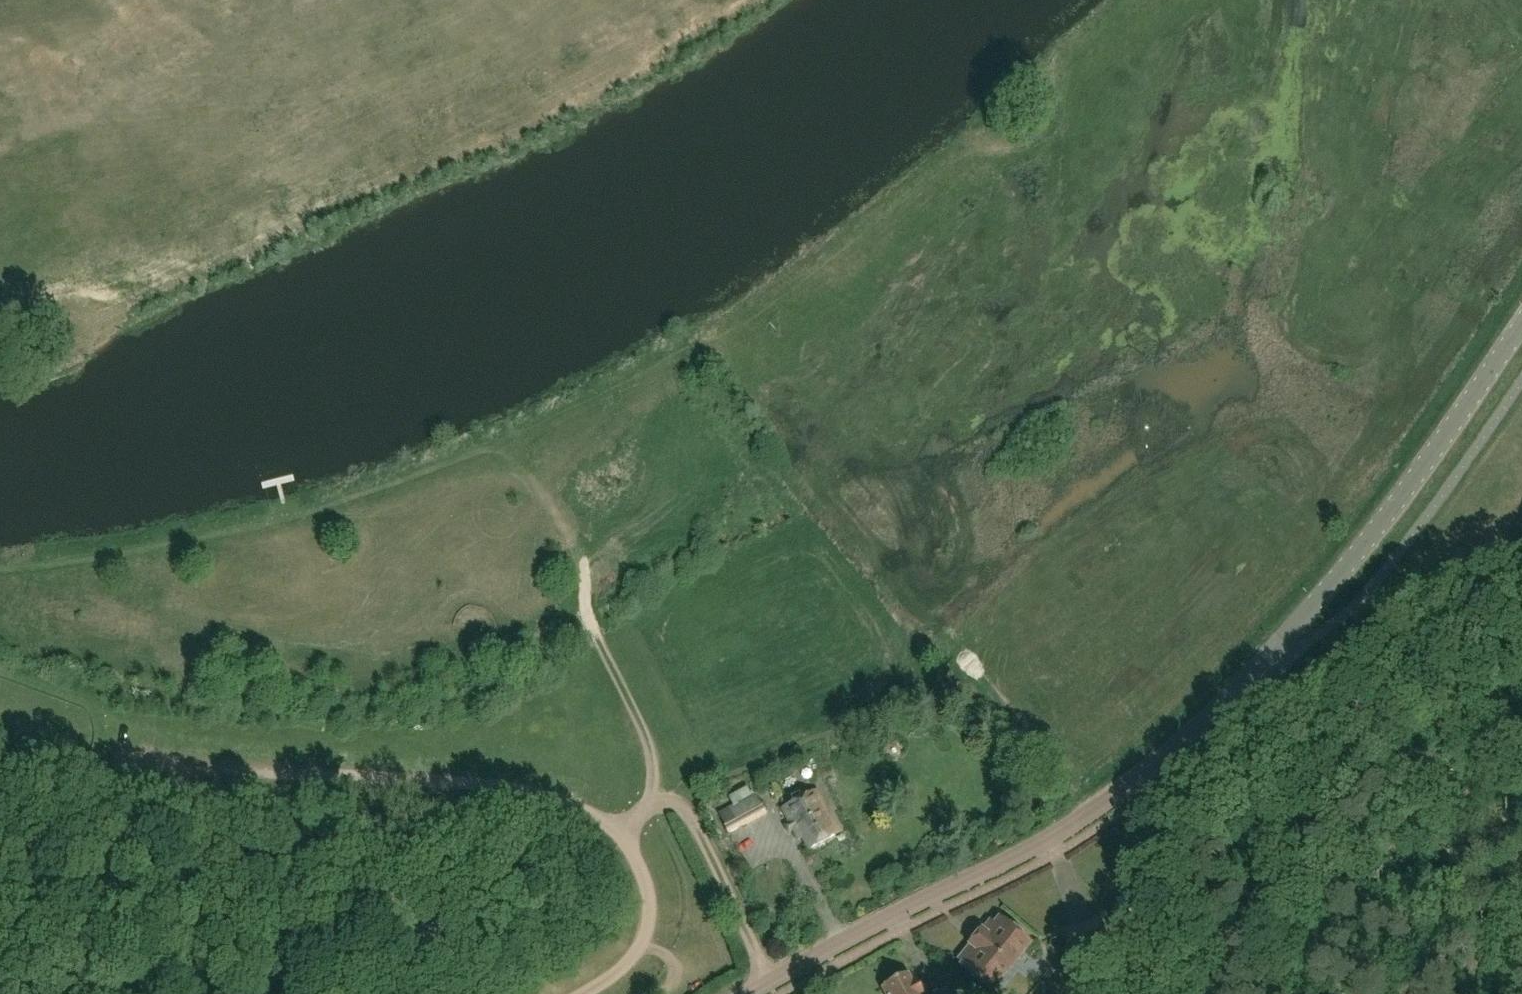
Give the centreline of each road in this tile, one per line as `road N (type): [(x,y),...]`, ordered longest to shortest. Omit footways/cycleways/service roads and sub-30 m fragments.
road 1 (tertiary): [(753,993),(1053,839),(1157,765),(1327,593),(1521,327)]
road 2 (track): [(771,983),(693,820),(675,804),(658,803)]

